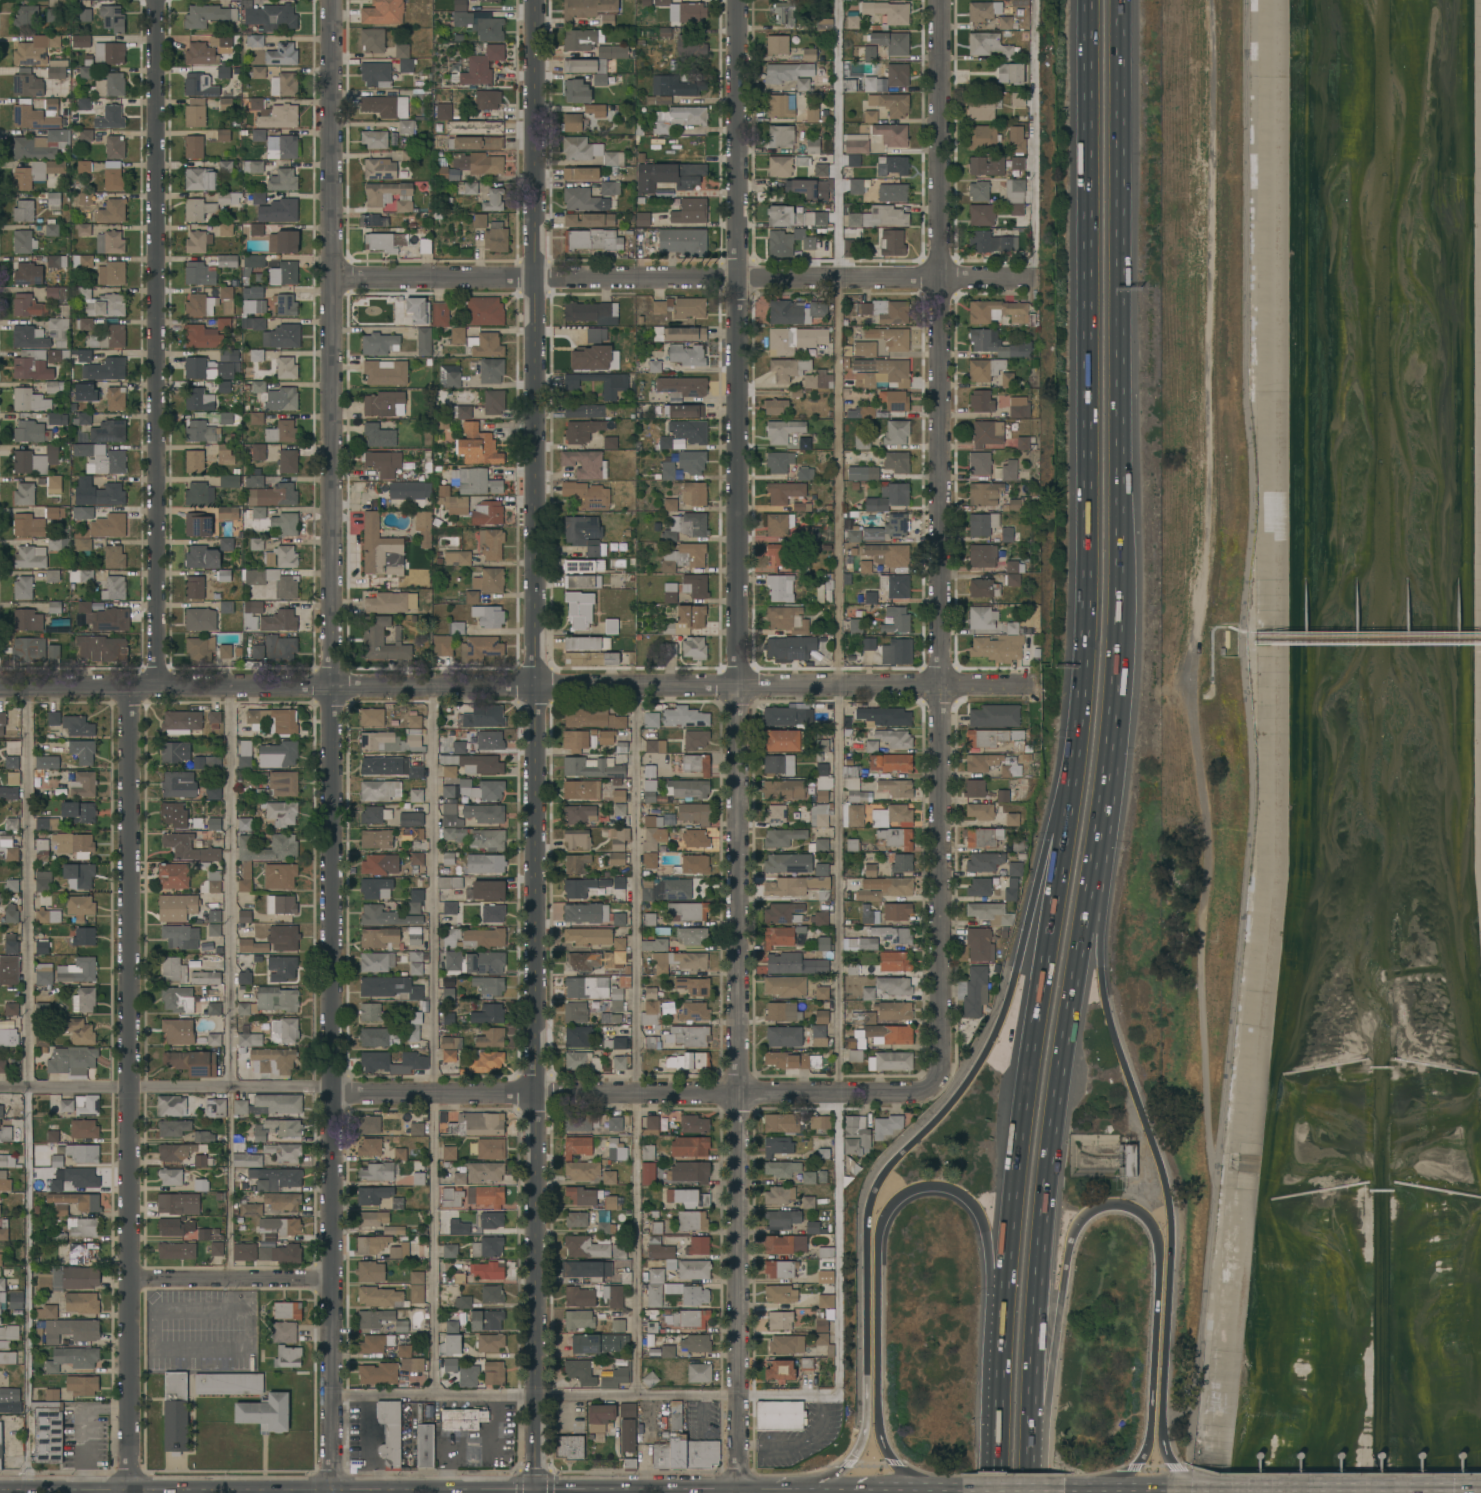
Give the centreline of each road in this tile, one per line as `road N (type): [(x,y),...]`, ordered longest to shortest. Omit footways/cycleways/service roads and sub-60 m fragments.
road 1 (residential): [(531,1492),(539,0)]
road 2 (residential): [(330,1492),(330,0)]
road 3 (residential): [(736,1488),(735,0)]
road 4 (motorway): [(1029,1407),(1035,1282),(1117,685),(1123,0)]
road 5 (residential): [(934,1081),(937,0)]
road 6 (residential): [(1025,686),(0,687)]
road 7 (residential): [(934,1081),(914,1094),(0,1088)]
road 8 (residential): [(127,1492),(130,687)]
road 9 (motorway): [(1048,832),(1003,1003),(984,1043),(874,1184),(865,1211),(862,1435),(849,1460),(798,1488)]
road 10 (residential): [(1034,279),(333,274)]
road 11 (motorway): [(1089,0),(1085,699)]
road 12 (residential): [(162,687),(161,0)]
road 13 (motorway): [(1176,1467),(1163,1432),(1174,1246),(1169,1189),(1104,999),(1096,860)]
road 14 (motorway): [(1085,699),(1004,1272)]
road 15 (motorway): [(916,1489),(878,1440),(884,1213),(914,1189),(952,1190),(977,1211),(1004,1272)]
road 16 (motorway): [(1061,1287),(1071,1231),(1086,1211),(1117,1202),(1146,1218),(1158,1248),(1150,1423),(1140,1459),(1115,1488)]
road 17 (primary): [(1480,1489),(1200,1491)]
road 18 (motorway): [(1004,1272),(999,1492)]
road 19 (residential): [(331,1277),(128,1279)]
road 20 (primary): [(330,1487),(183,1487)]
road 21 (primary): [(531,1487),(385,1487)]
road 22 (motorway): [(1085,699),(1048,832)]
road 23 (primary): [(127,1487),(0,1488)]
road 24 (motorway): [(1029,1407),(1061,1287)]
road 25 (primary): [(736,1488),(616,1487)]

